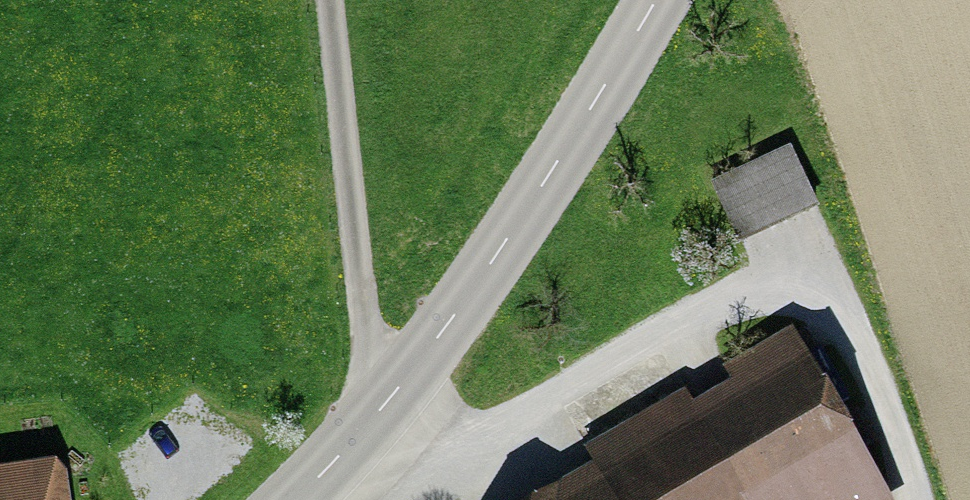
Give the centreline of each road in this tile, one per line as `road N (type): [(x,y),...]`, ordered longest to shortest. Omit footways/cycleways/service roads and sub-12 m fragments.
road 1 (track): [(351,448),(431,450),(502,434),(600,383),(719,301),(789,296),(826,314),(855,346),(912,499)]
road 2 (tertiary): [(658,0),(497,259),(395,395)]
road 3 (unclassified): [(328,0),(361,304),(370,352),(395,395)]
road 4 (tertiary): [(395,395),(297,499)]

